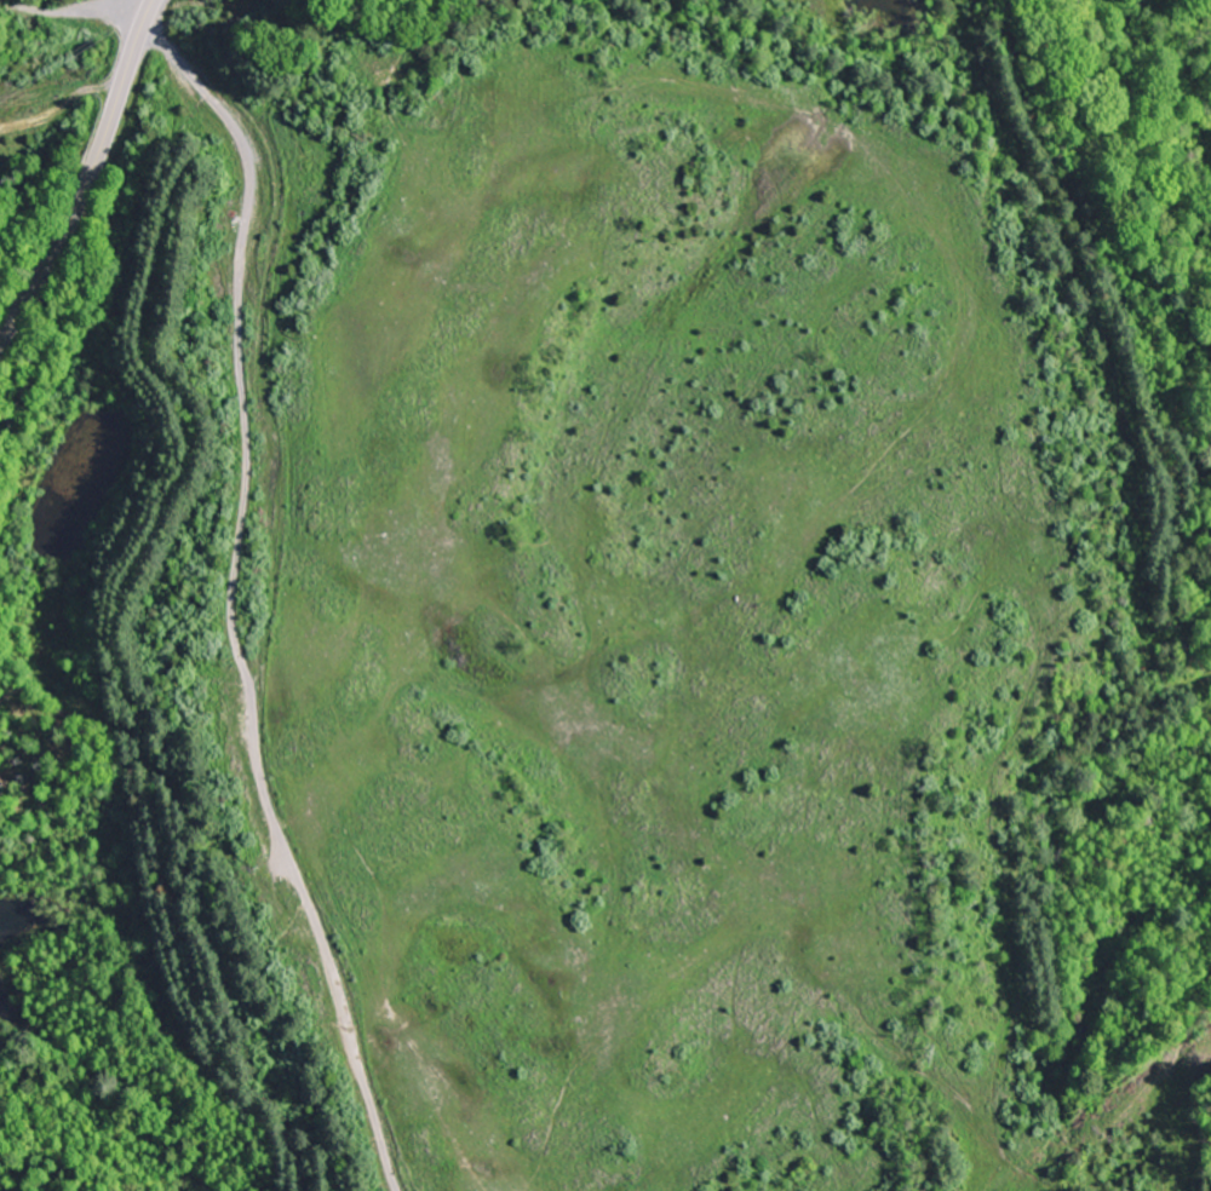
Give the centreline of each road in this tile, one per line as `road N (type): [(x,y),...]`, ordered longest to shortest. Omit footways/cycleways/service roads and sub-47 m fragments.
road 1 (track): [(403,1190),(357,1076),(344,979),(266,816),(252,752),(268,516),(266,443),(245,286),(262,178),(233,119),(139,24)]
road 2 (track): [(1210,664),(1181,675),(1159,667),(1148,487),(1125,382),(1078,254),(955,0)]
road 3 (secondary): [(151,0),(71,219),(0,345)]

